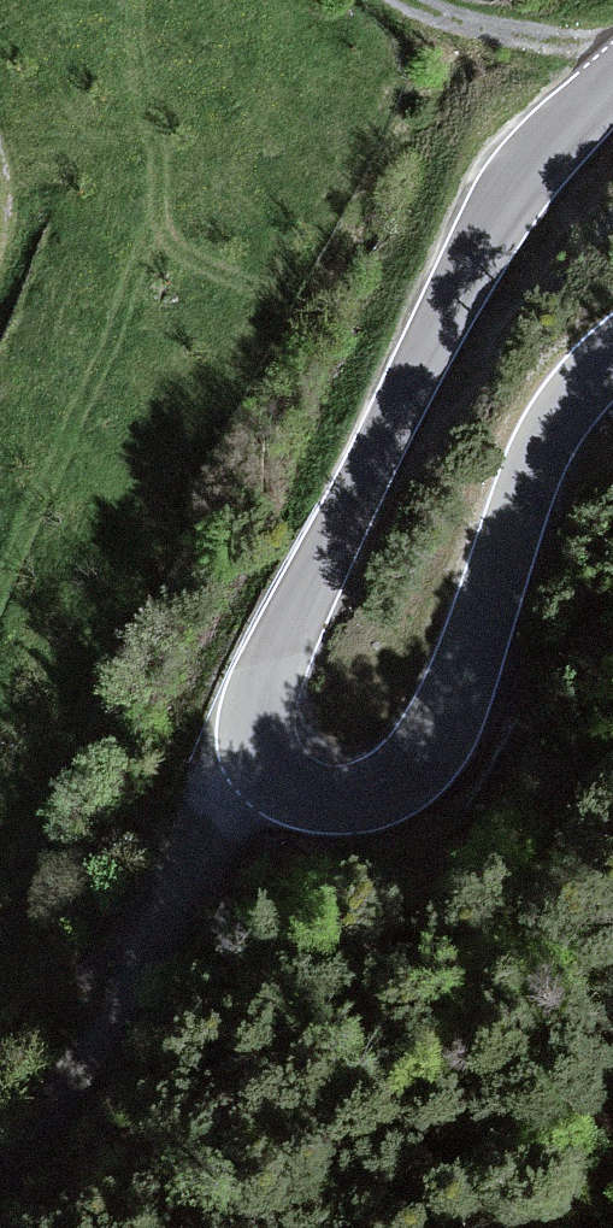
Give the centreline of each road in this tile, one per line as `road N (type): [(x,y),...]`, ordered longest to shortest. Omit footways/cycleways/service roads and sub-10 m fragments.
road 1 (unclassified): [(266,759),(259,722),(279,650),(418,363),(524,175),(612,80)]
road 2 (unclassified): [(612,356),(568,403),(535,460),(459,691),(422,764),(389,787),(321,797),(286,786),(266,759)]
road 3 (unclassified): [(266,759),(237,794),(0,1194)]
road 4 (track): [(612,54),(597,43),(552,45),(424,19),(379,0)]

